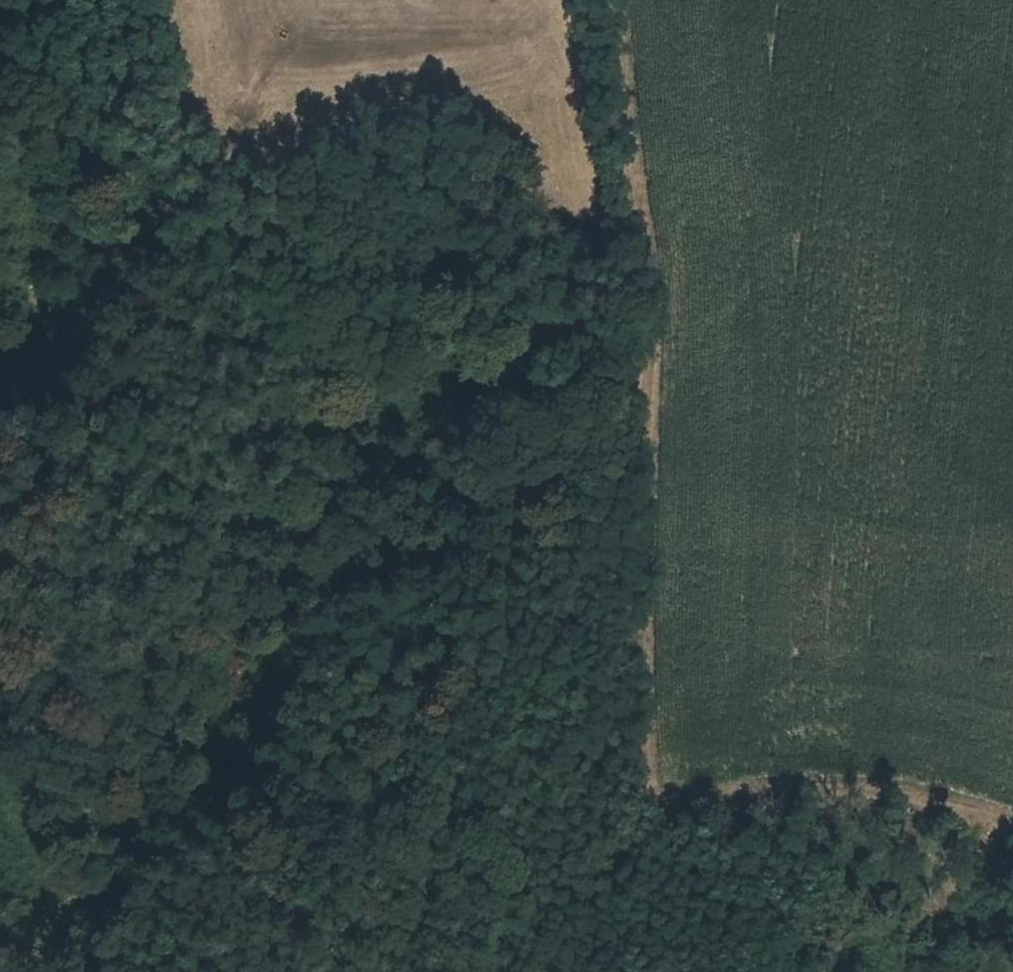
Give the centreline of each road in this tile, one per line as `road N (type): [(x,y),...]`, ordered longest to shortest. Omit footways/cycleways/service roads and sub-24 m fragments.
road 1 (track): [(1012,811),(894,779),(690,790),(650,759),(644,219),(627,0)]

